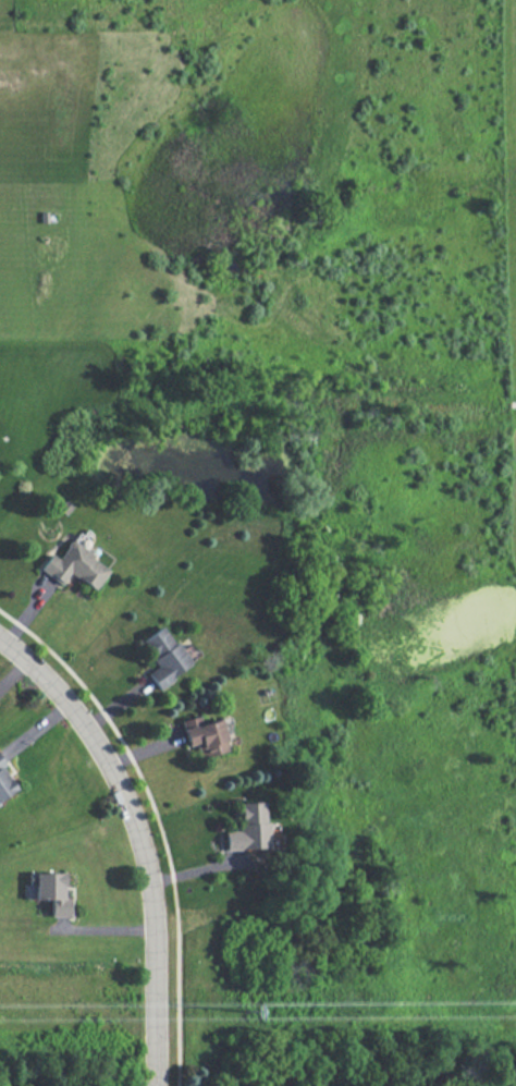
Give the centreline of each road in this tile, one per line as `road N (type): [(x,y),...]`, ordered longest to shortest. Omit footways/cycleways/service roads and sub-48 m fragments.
road 1 (residential): [(0,637),(79,709),(135,809),(155,906),(153,1085)]

